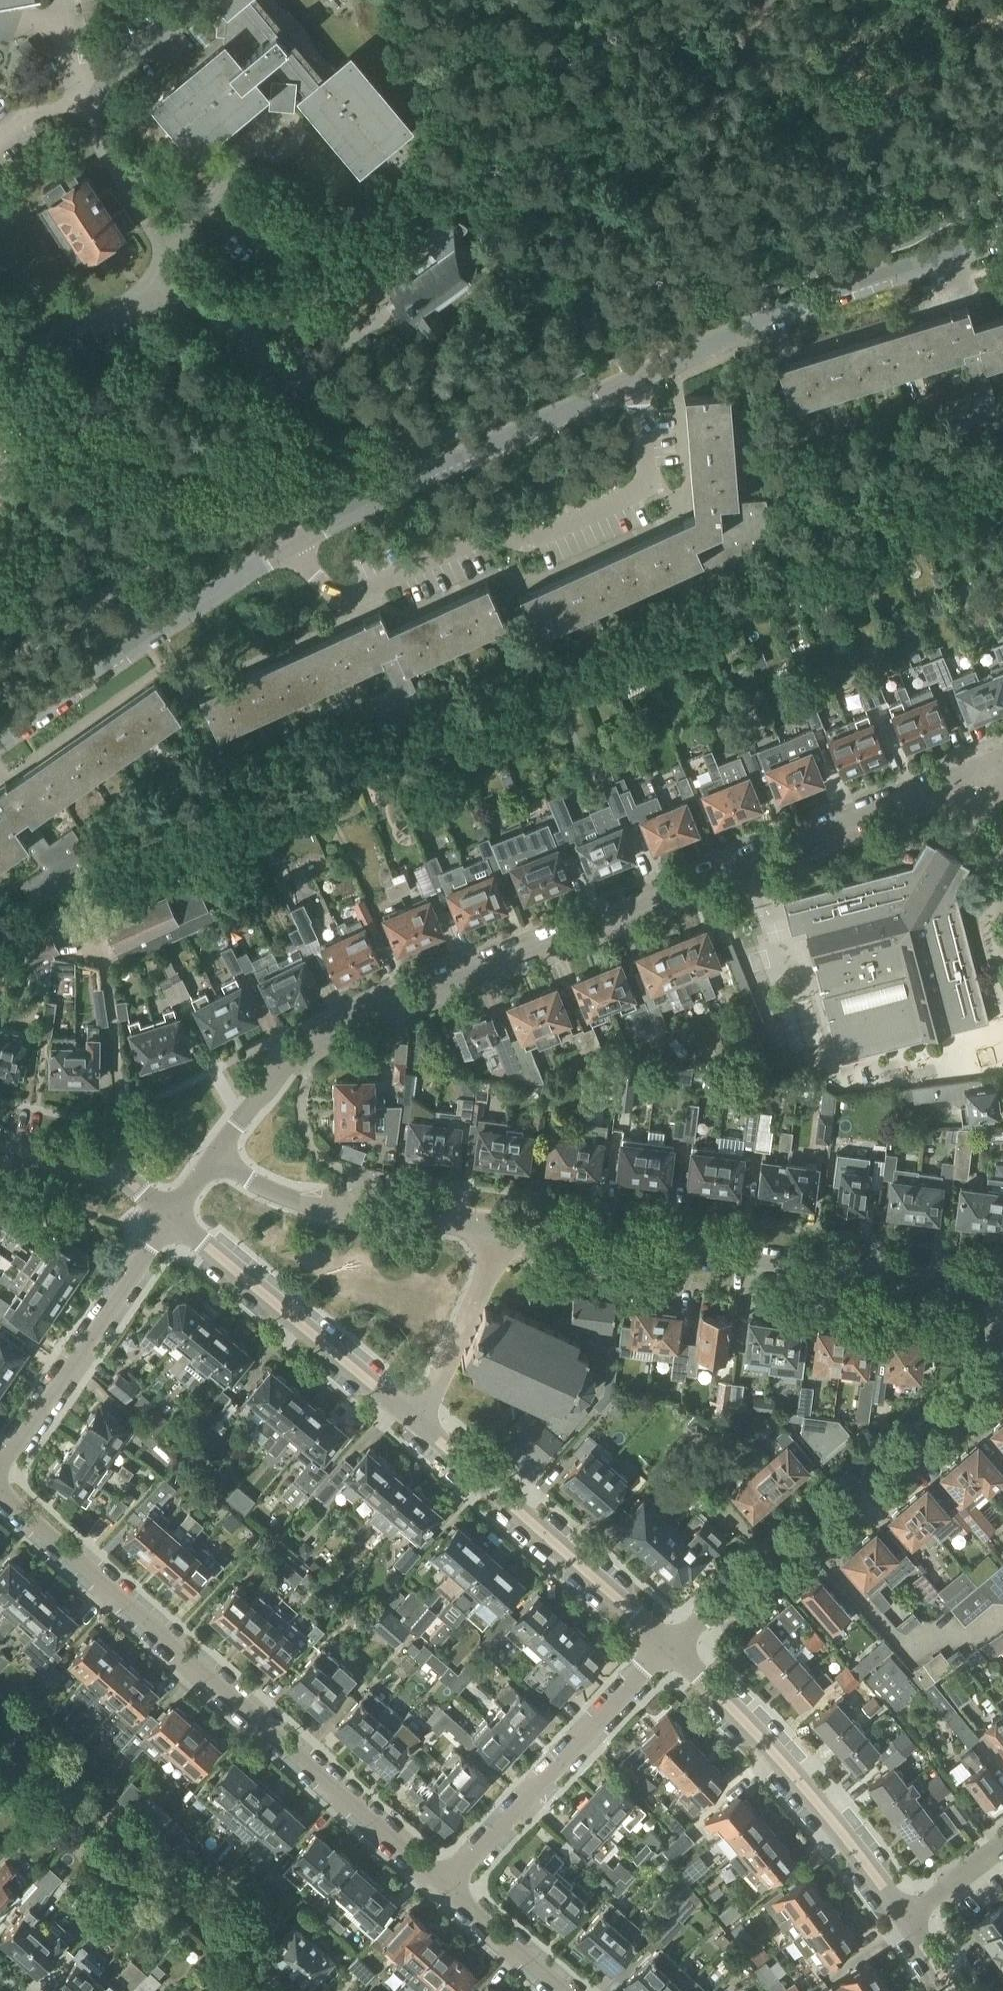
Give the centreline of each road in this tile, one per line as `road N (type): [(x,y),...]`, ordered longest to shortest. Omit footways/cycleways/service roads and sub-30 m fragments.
road 1 (residential): [(215,1159),(277,1077),(325,1039),(994,765)]
road 2 (residential): [(0,1494),(448,1895)]
road 3 (residential): [(291,543),(329,590),(347,596),(488,534),(526,542),(646,487),(634,382)]
road 4 (residential): [(1002,1292),(506,1231)]
road 5 (residential): [(674,1652),(1002,1361)]
road 6 (residential): [(1002,237),(767,320),(634,382)]
road 7 (residential): [(634,382),(412,478),(291,543)]
road 8 (residential): [(674,1652),(409,1416)]
road 9 (residential): [(291,543),(0,743)]
road 10 (residential): [(905,1918),(802,1783),(674,1652)]
road 11 (residential): [(448,1895),(674,1652)]
road 12 (residential): [(0,1467),(180,1215)]
road 13 (residential): [(409,1416),(180,1215)]
road 14 (residential): [(506,1231),(299,1205),(215,1159)]
road 15 (residential): [(409,1416),(433,1396),(506,1231)]
road 16 (residential): [(180,1215),(119,1174),(0,1146)]
road 17 (residential): [(448,1895),(555,1990)]
road 18 (residential): [(905,1918),(1002,1845)]

